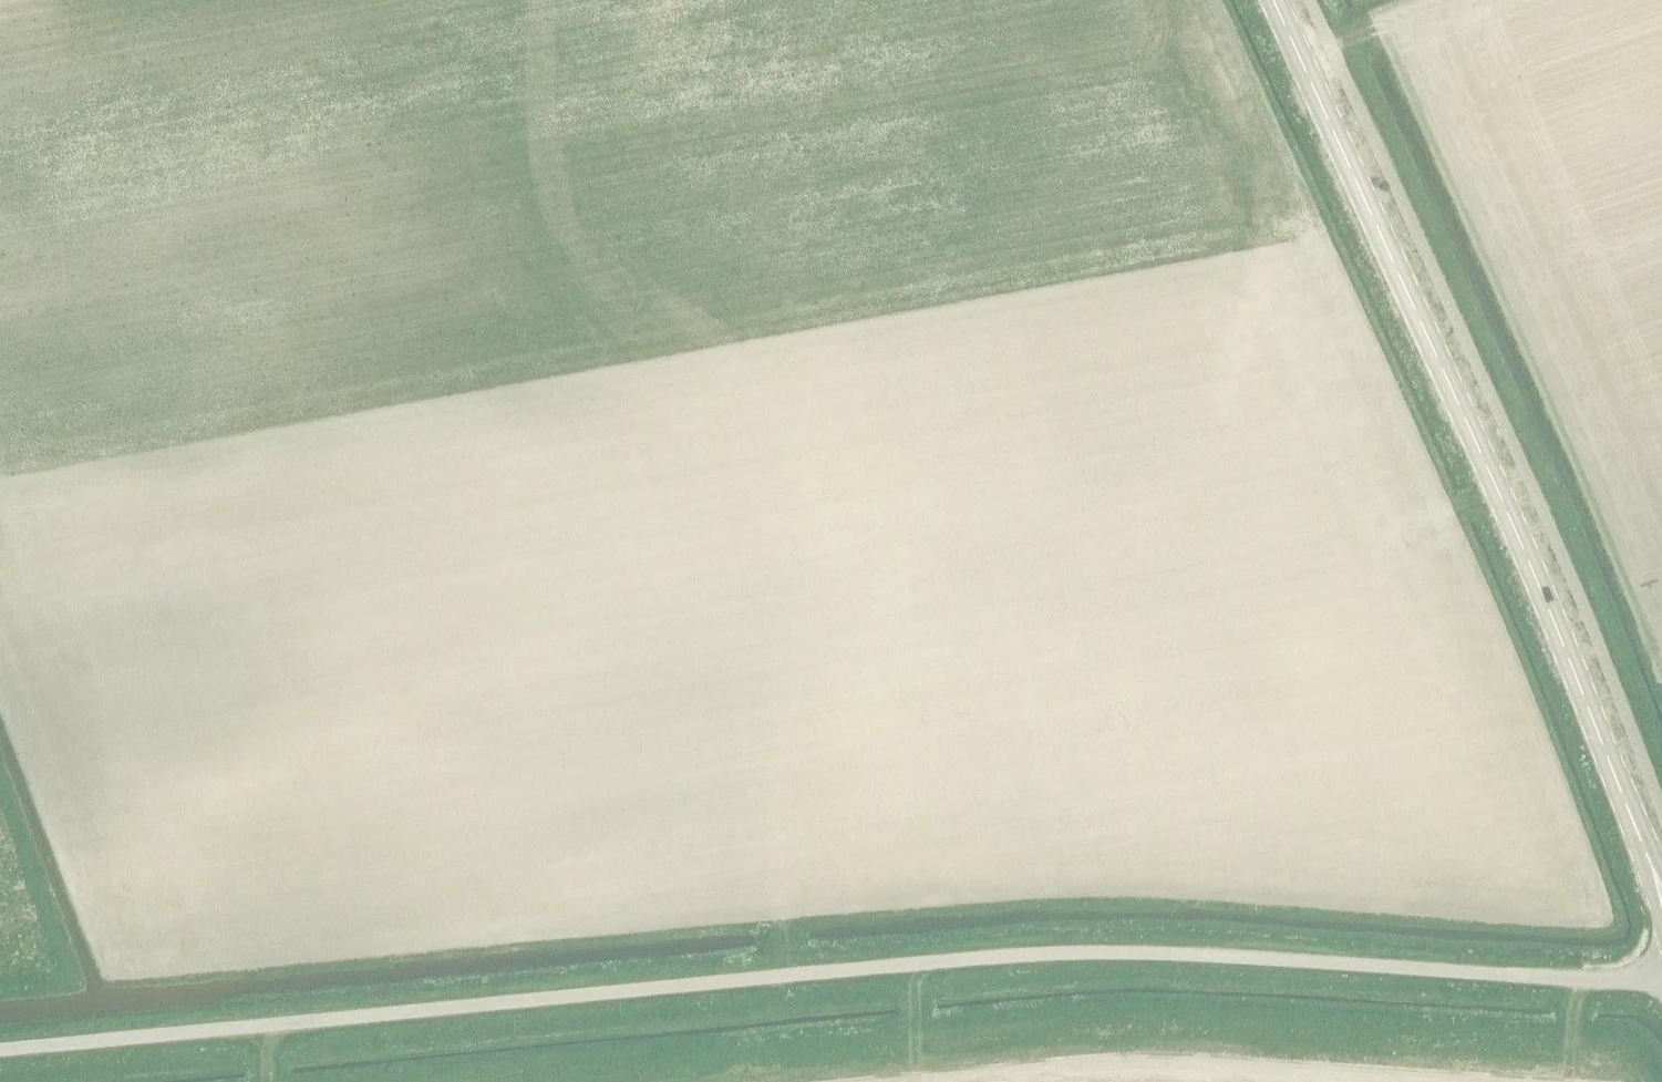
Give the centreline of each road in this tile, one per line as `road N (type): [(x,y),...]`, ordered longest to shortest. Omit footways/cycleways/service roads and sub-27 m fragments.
road 1 (unclassified): [(0,1051),(1078,949),(1661,981)]
road 2 (secondary): [(1273,0),(1472,435),(1648,863)]

